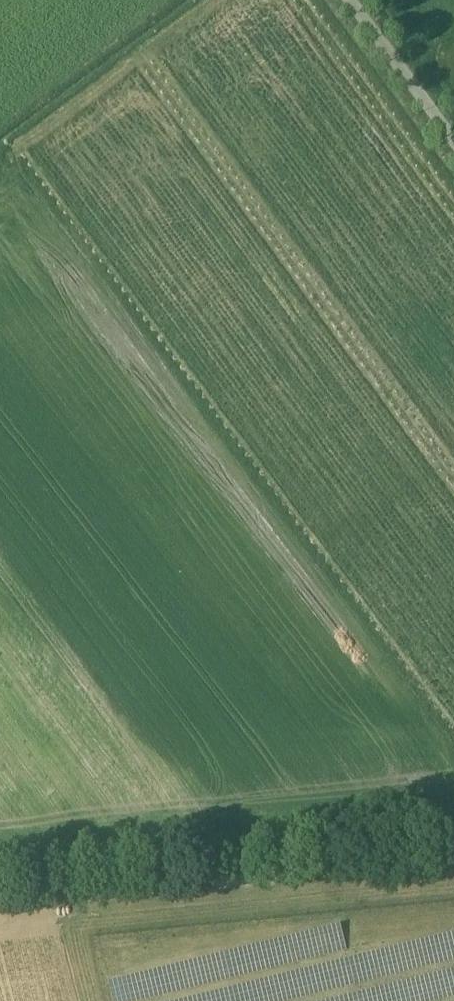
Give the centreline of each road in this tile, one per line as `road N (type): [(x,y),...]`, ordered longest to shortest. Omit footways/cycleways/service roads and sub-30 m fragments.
road 1 (track): [(0,899),(453,855)]
road 2 (unclassified): [(453,124),(361,0)]

